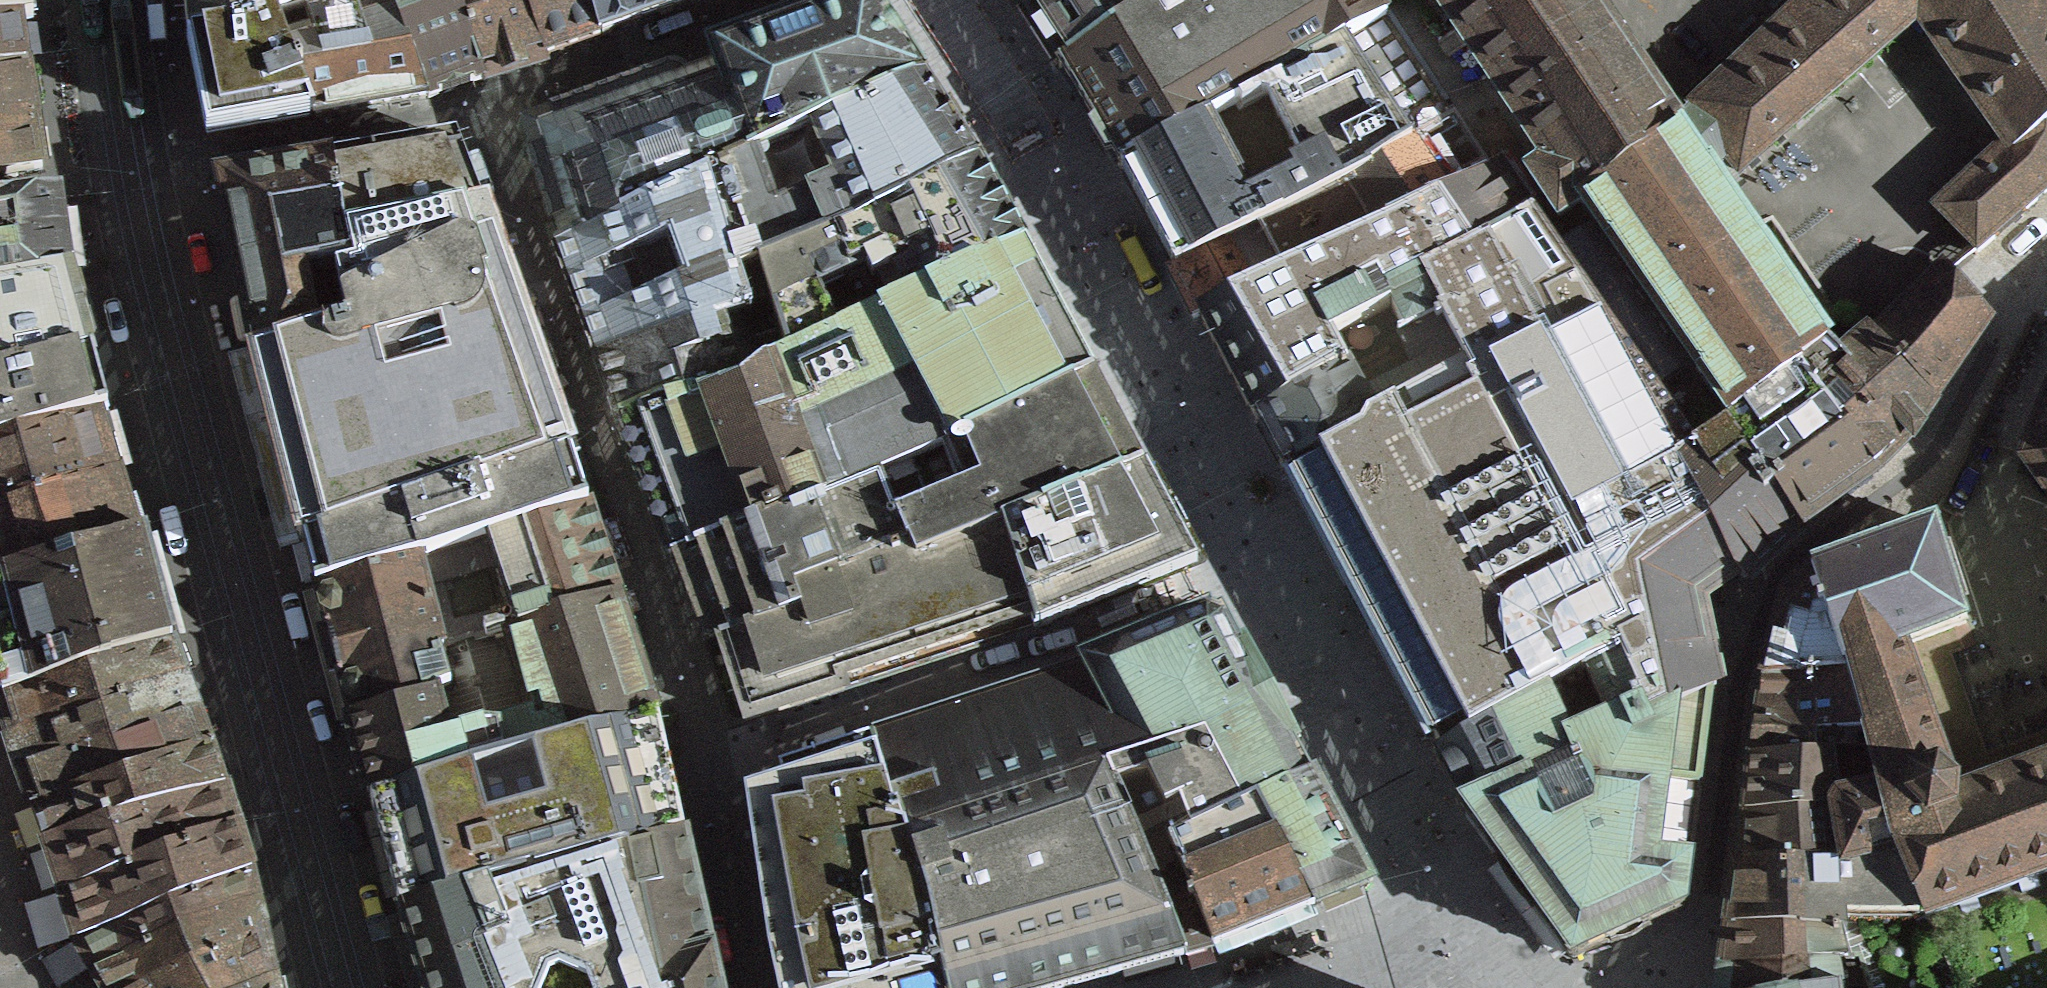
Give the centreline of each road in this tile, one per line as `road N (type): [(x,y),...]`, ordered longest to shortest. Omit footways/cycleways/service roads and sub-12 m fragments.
road 1 (residential): [(350,987),(131,174),(106,0)]

